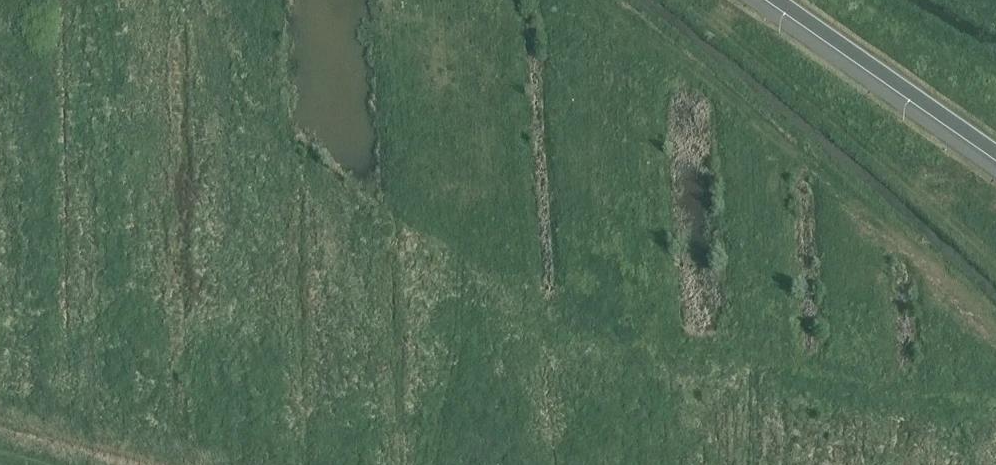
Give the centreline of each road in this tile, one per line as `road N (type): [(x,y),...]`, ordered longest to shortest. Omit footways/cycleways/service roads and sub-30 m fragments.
road 1 (motorway): [(773,0),(995,152)]

